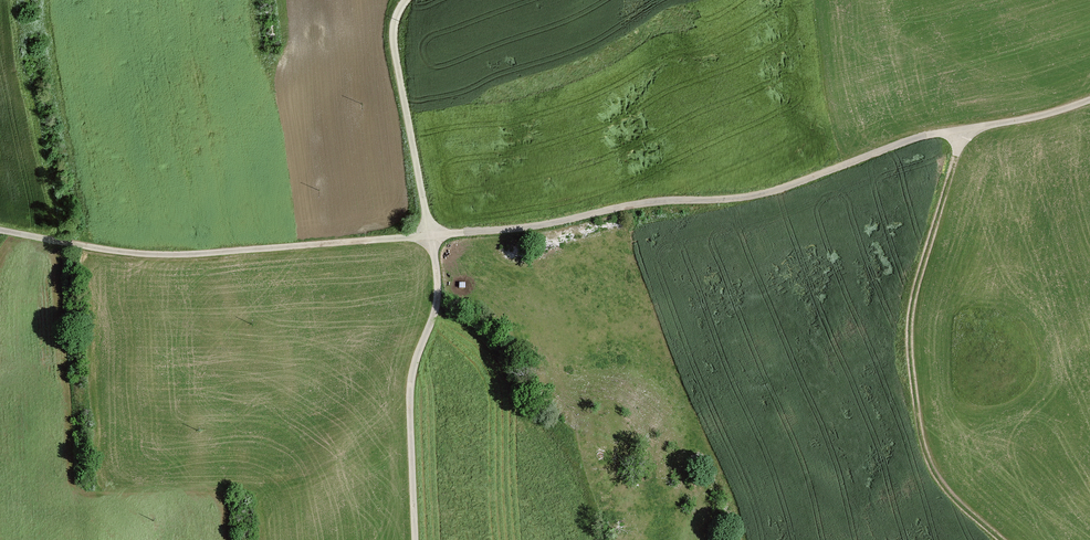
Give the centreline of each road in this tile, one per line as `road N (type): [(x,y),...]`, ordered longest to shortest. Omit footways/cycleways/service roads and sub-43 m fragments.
road 1 (unclassified): [(430,236),(755,195),(926,135),(1089,100)]
road 2 (track): [(963,129),(914,299),(910,360),(922,439),(939,483),(1002,539)]
road 3 (unclassified): [(0,232),(183,259),(430,236)]
road 4 (unclassified): [(430,236),(438,268),(435,313),(412,394),(418,539)]
road 5 (unclassified): [(406,0),(394,46),(430,236)]

